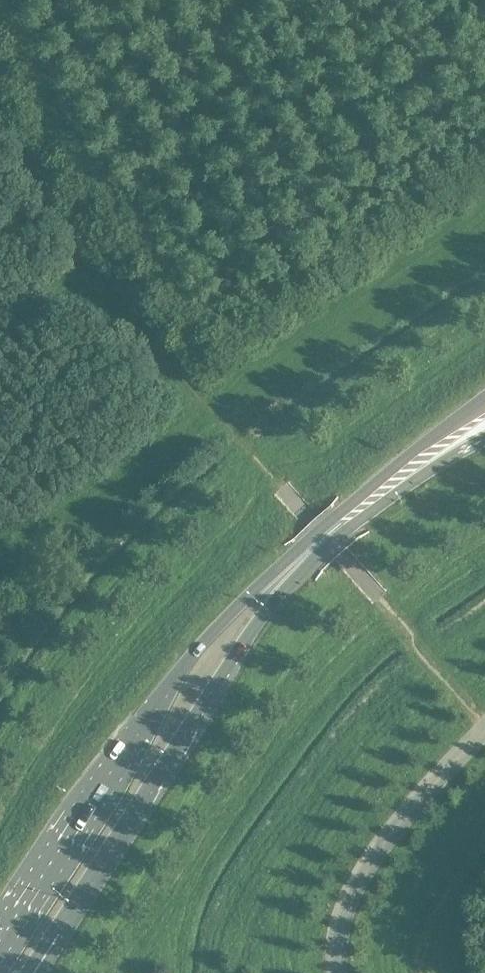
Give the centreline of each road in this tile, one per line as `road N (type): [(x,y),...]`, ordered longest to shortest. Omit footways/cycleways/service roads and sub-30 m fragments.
road 1 (secondary): [(484,402),(339,513),(250,594),(133,736),(0,932)]
road 2 (secondary): [(31,972),(260,617),(353,527),(484,439)]
road 3 (unclassified): [(340,972),(353,887),(388,833),(484,730)]

